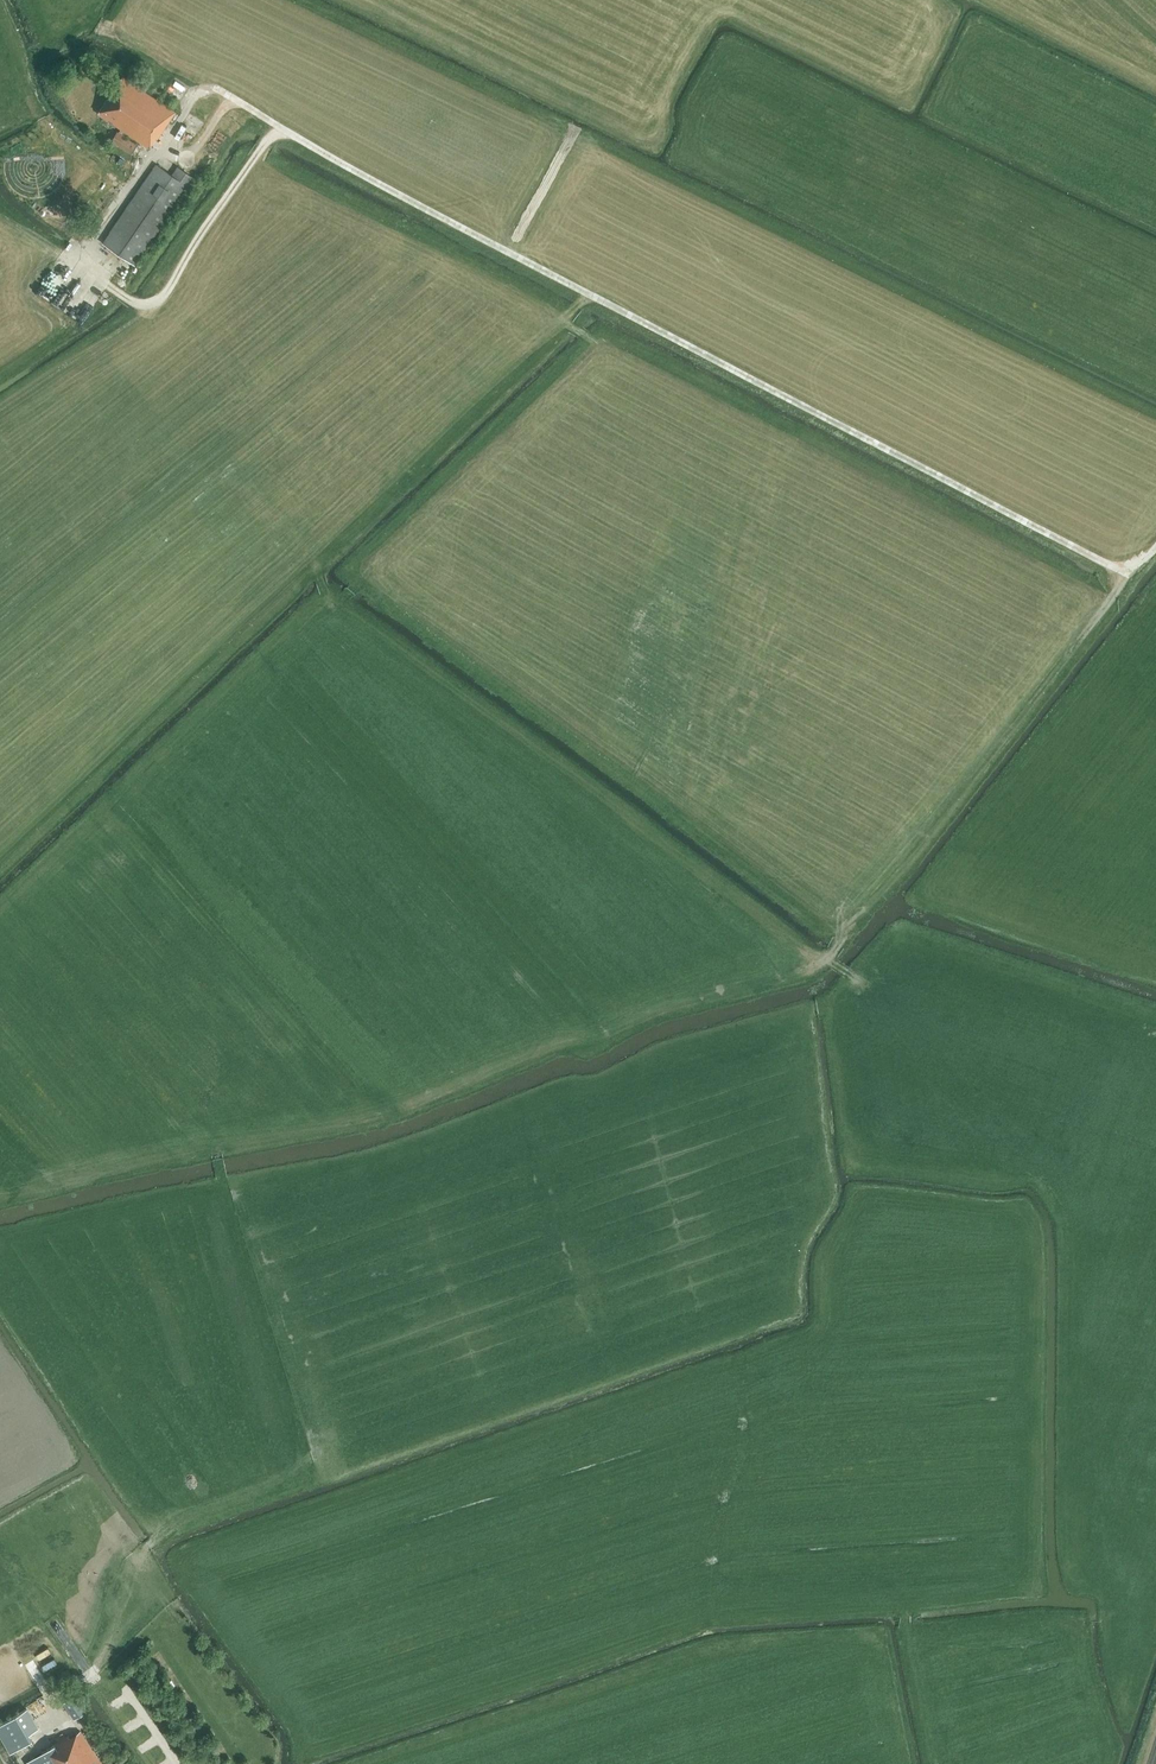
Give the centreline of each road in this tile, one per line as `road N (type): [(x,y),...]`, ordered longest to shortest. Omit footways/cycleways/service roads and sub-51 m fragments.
road 1 (track): [(105,284),(132,302),(160,302),(264,142),(289,132)]

